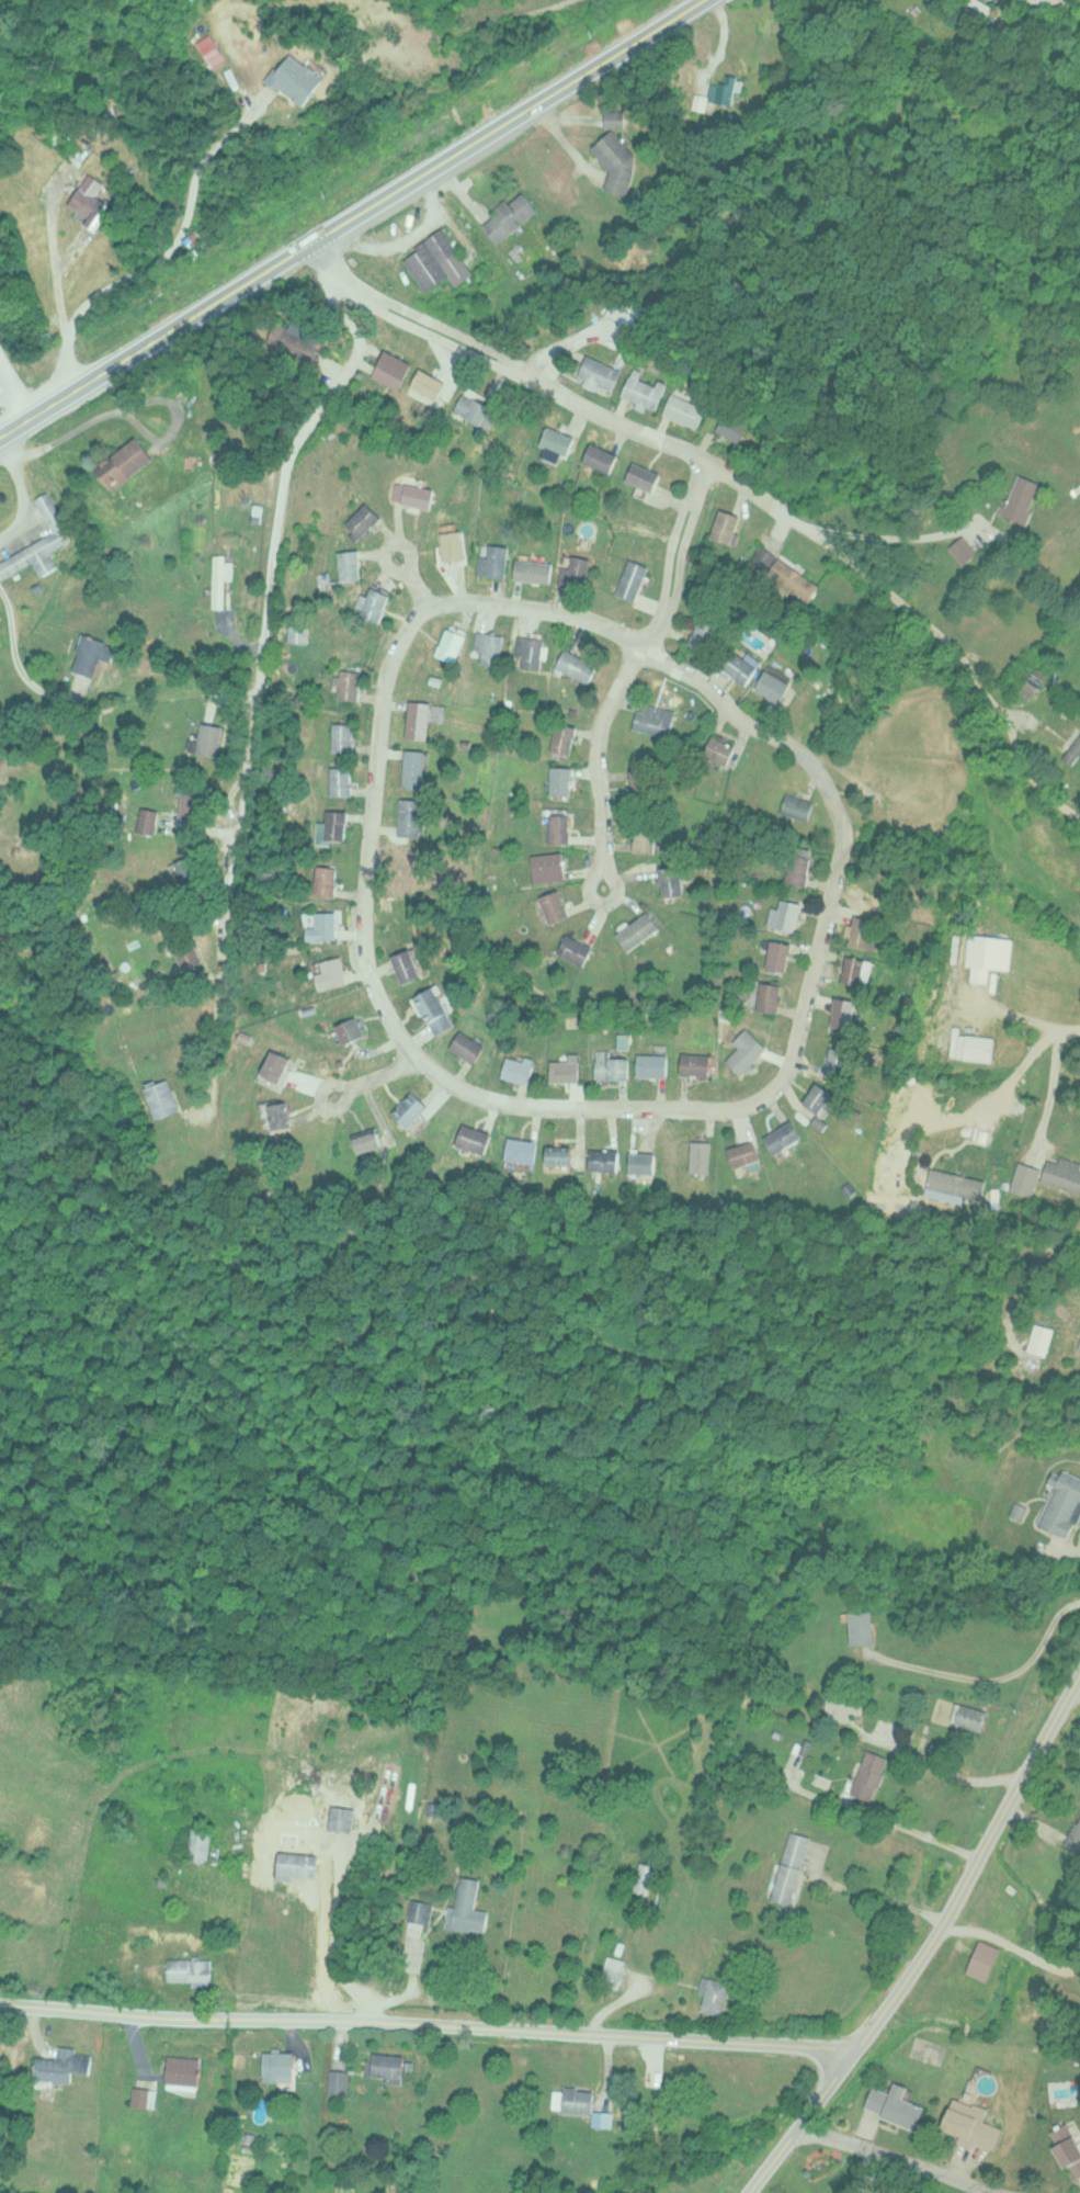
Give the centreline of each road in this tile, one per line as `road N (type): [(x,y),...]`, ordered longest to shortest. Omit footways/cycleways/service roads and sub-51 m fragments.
road 1 (residential): [(496,1100),(752,1105),(772,1092),(789,1067),(840,834),(831,787),(793,739),(616,628),(532,608),(419,602),(385,688),(361,935),(378,994),(416,1051),(452,1085),(496,1100)]
road 2 (residential): [(0,2005),(853,2049)]
road 3 (trunk): [(698,0),(0,435)]
road 4 (residential): [(396,306),(319,400),(282,466),(200,1065)]
road 5 (residential): [(796,2125),(937,1924),(1079,1664)]
road 6 (residential): [(396,306),(696,460),(798,528)]
road 7 (track): [(798,528),(946,642),(1004,721),(1042,793),(1079,819)]
road 8 (residential): [(643,646),(593,738),(599,884)]
road 9 (residential): [(796,2125),(1005,2192)]
road 10 (residential): [(643,646),(696,460)]

